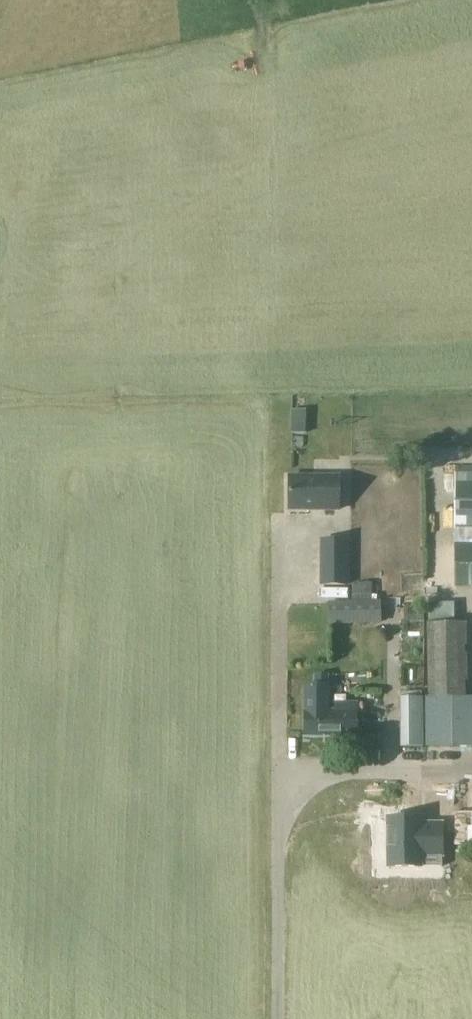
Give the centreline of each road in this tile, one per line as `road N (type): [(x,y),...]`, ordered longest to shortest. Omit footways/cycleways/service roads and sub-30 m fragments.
road 1 (unclassified): [(274,1018),(273,825)]

